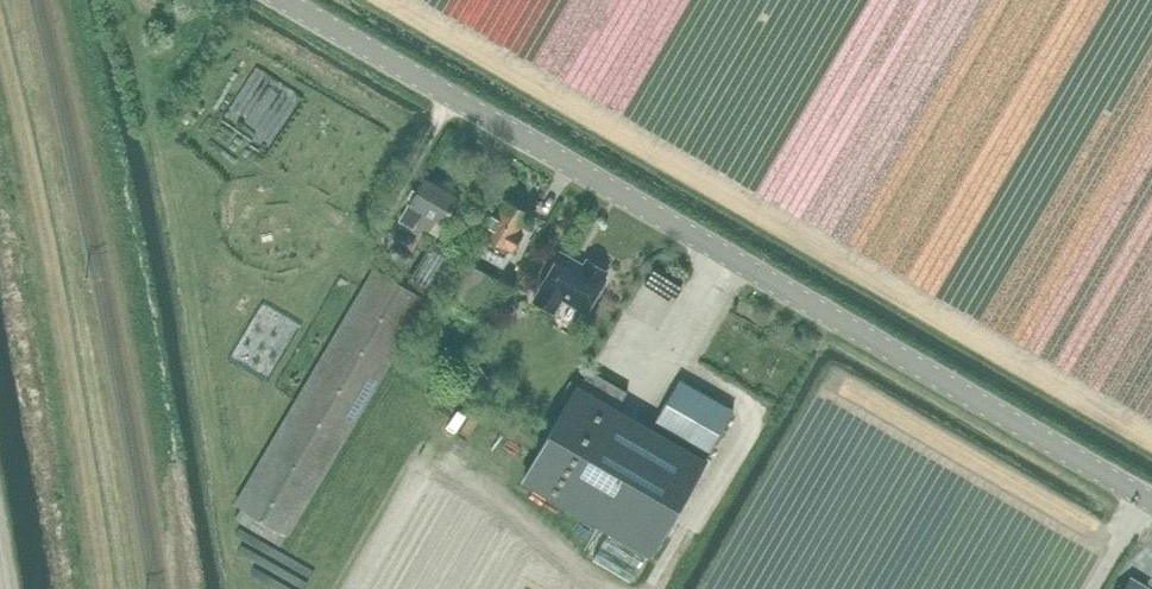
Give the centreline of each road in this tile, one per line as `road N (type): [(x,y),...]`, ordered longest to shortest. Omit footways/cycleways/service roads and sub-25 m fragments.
road 1 (unclassified): [(1151,502),(284,0)]

